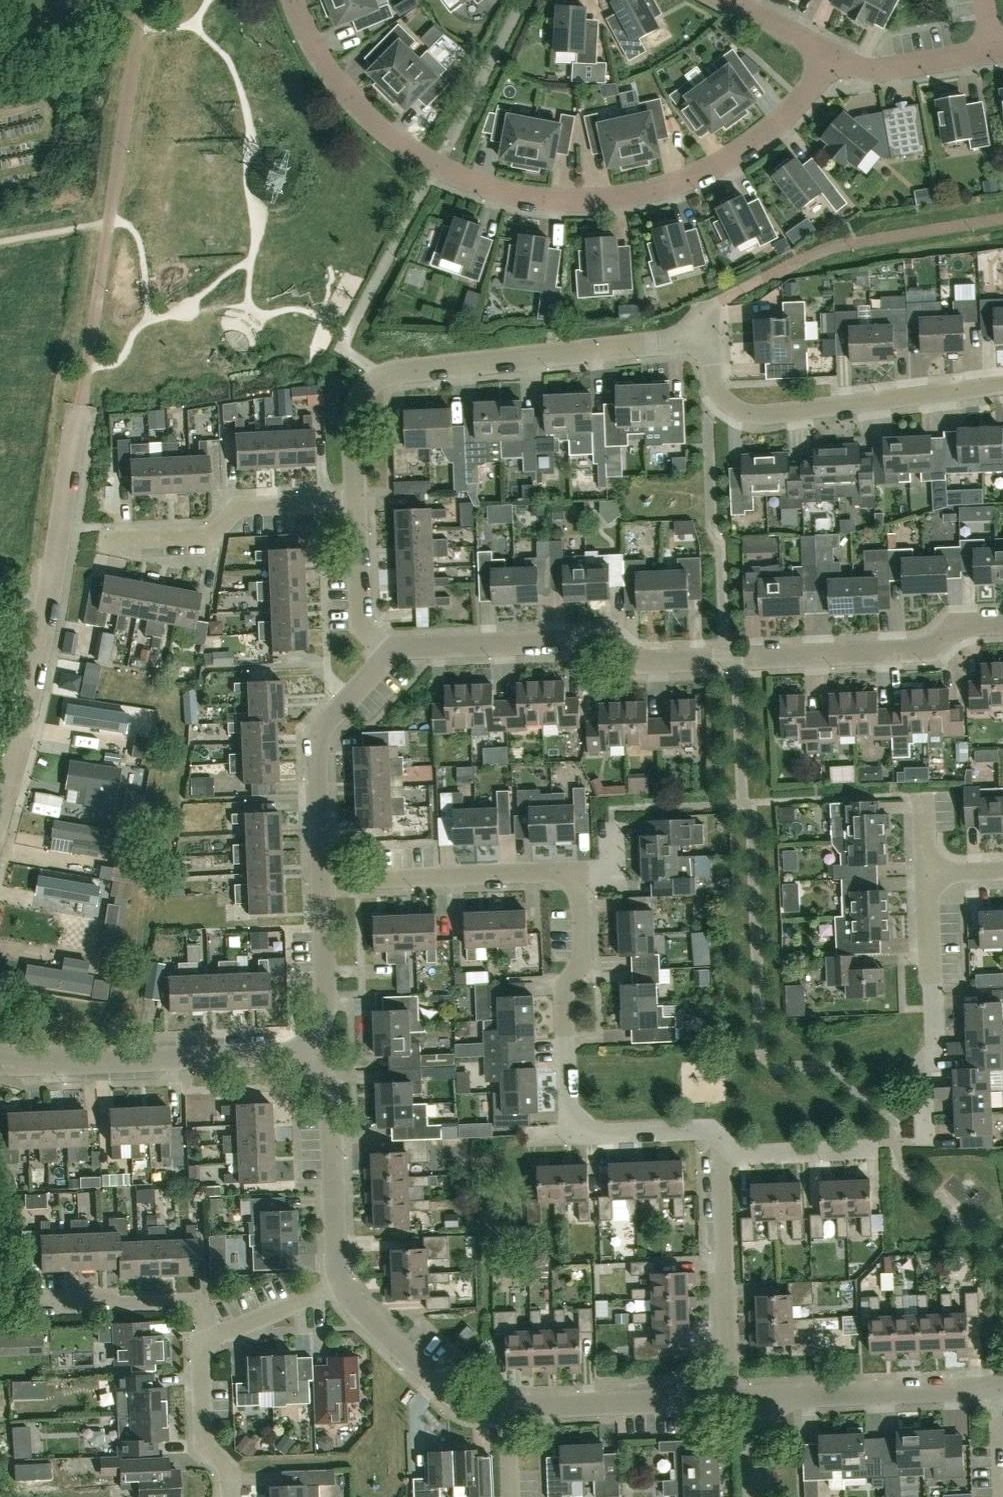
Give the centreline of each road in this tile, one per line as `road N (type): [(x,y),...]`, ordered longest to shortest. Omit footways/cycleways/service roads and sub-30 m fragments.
road 1 (residential): [(834,60),(793,110),(744,151),(685,184),(571,203),(493,191),(436,167),(383,130),(333,75),(296,0)]
road 2 (residential): [(1002,622),(948,654),(663,668),(589,643),(420,646),(393,656)]
road 3 (residential): [(354,502),(352,399),(378,375),(708,336)]
road 4 (residential): [(0,802),(31,699),(81,406)]
road 5 (residential): [(1002,386),(755,418),(714,393),(708,336)]
road 6 (residential): [(324,1052),(0,1060)]
road 7 (residential): [(925,1145),(923,1077),(934,1065),(929,872)]
road 8 (residential): [(575,1134),(561,977),(577,954),(571,874)]
road 9 (residential): [(393,656),(320,725),(323,889)]
road 10 (residential): [(731,1398),(720,1140)]
road 11 (residential): [(112,540),(198,538),(251,506),(354,502)]
road 12 (residential): [(571,874),(323,889)]
road 13 (residential): [(765,1399),(998,1388)]
road 14 (residential): [(324,1052),(340,1282)]
road 15 (residential): [(508,1405),(731,1398)]
road 16 (residential): [(340,1282),(460,1402),(508,1405)]
road 17 (residential): [(212,1339),(196,1302),(49,1305)]
road 18 (residential): [(227,1496),(227,1465),(205,1444),(201,1344),(212,1339)]
road 19 (residential): [(393,656),(365,626),(354,502)]
road 20 (residential): [(880,1147),(743,1156),(720,1140)]
road 21 (residential): [(834,60),(880,73),(994,54)]
road 22 (residential): [(323,889),(324,1052)]
road 23 (residential): [(720,1140),(705,1130),(575,1134)]
road 24 (residential): [(212,1339),(340,1282)]
road 25 (residential): [(726,0),(834,60)]

